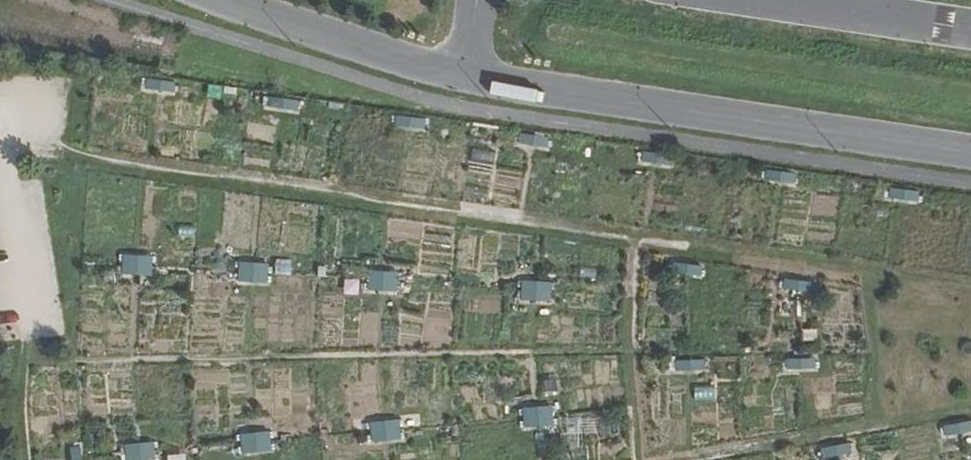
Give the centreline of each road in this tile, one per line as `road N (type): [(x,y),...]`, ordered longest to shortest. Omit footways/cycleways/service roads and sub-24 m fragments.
road 1 (track): [(970,284),(13,144),(0,103)]
road 2 (track): [(636,235),(627,358),(10,372),(13,144)]
road 3 (unclassified): [(225,0),(466,77),(970,152)]
road 4 (track): [(674,459),(970,404)]

